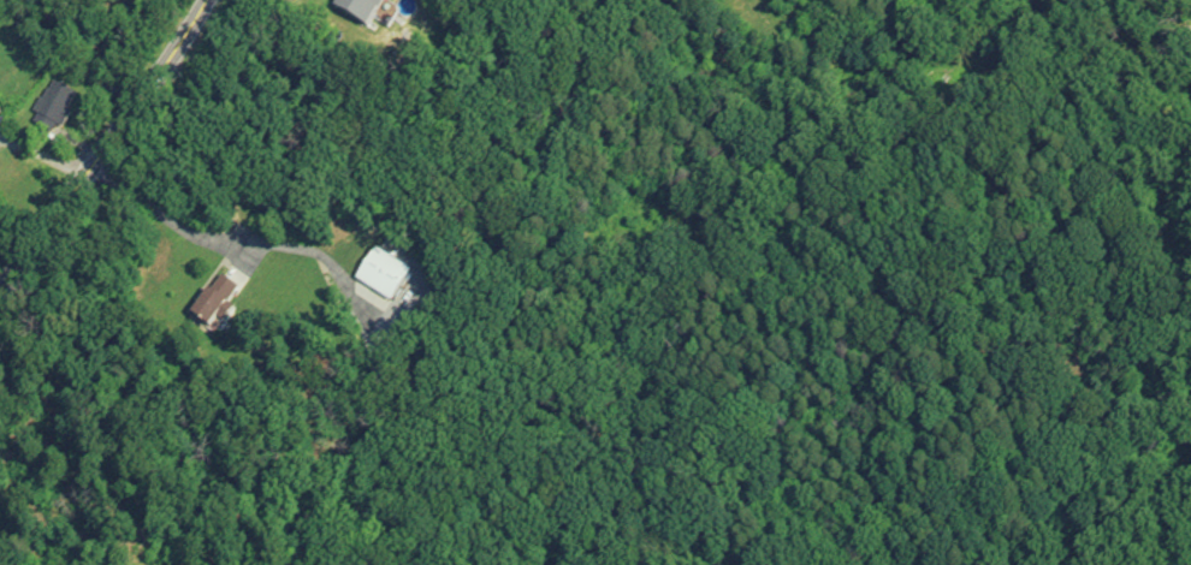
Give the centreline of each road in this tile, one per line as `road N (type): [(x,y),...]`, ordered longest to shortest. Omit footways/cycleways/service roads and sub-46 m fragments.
road 1 (tertiary): [(0,298),(208,0)]

